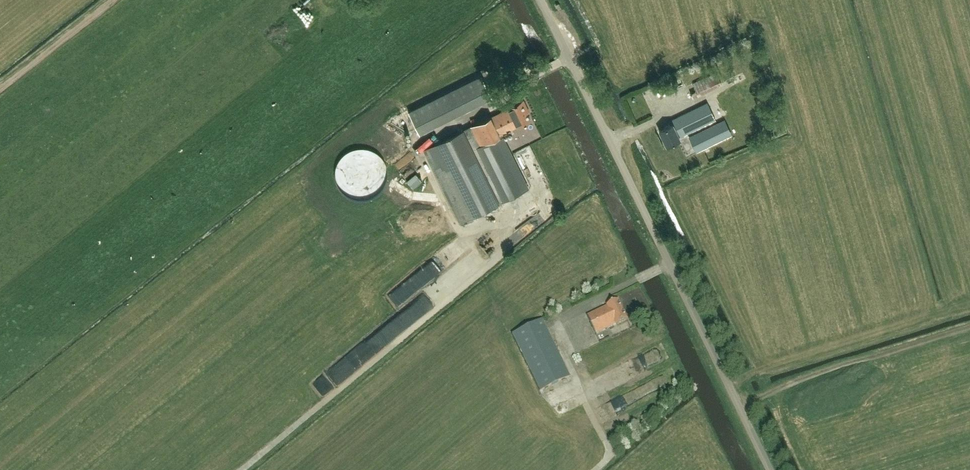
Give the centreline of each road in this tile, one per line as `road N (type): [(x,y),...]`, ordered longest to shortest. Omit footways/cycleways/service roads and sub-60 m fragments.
road 1 (unclassified): [(769,469),(539,0)]

